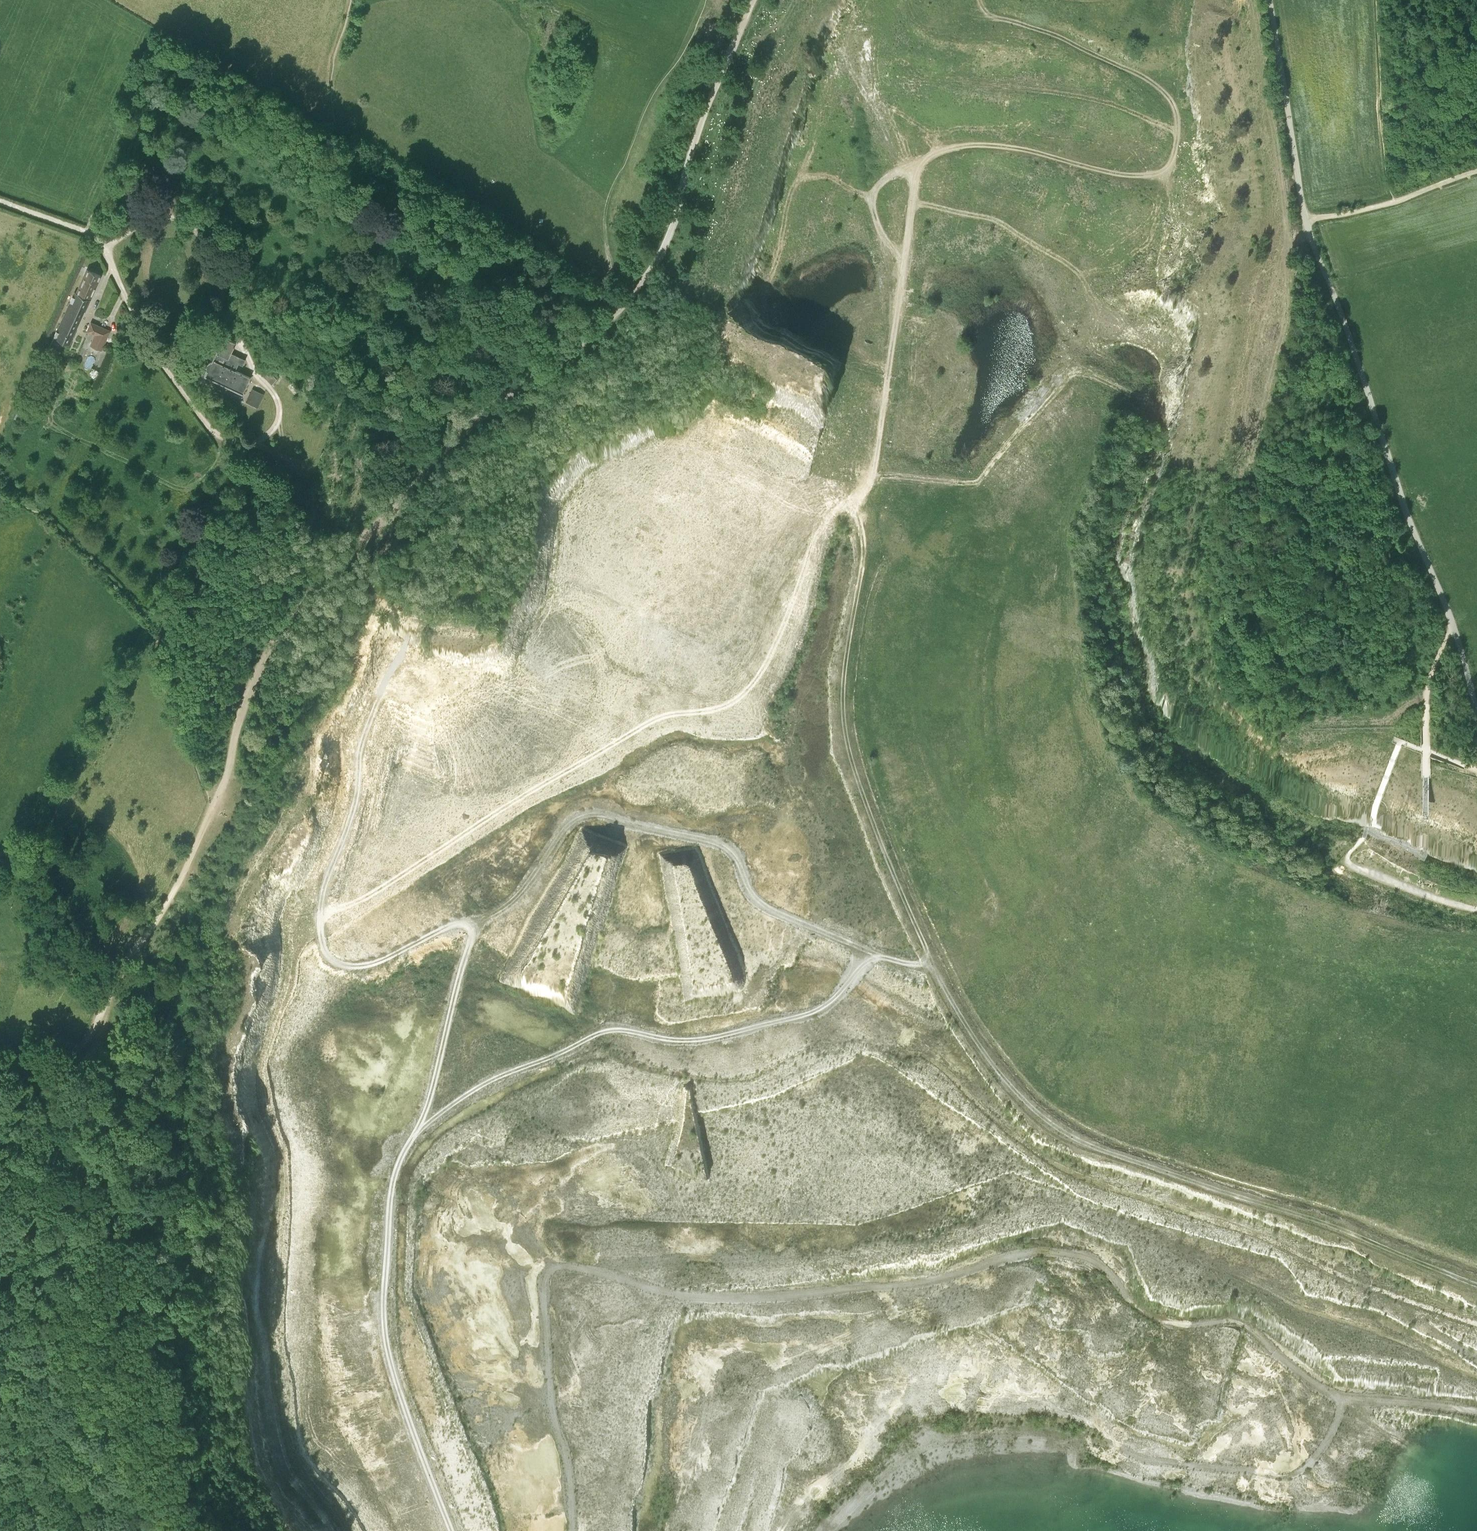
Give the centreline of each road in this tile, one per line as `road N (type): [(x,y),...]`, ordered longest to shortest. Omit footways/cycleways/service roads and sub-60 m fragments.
road 1 (track): [(988,12),(1045,29),(1166,91),(1184,113),(1185,136),(1165,175),(1140,181),(977,146),(950,146),(920,164),(876,454),(859,496),(864,552),(842,662),(844,721),(864,799),(920,939),(976,1041),(1043,1118),(1087,1143),(1344,1227),(1476,1283)]
road 2 (track): [(570,1530),(542,1338),(541,1277),(555,1266),(680,1297),(774,1298),(906,1283),(1016,1249),(1058,1246),(1093,1257),(1148,1313),(1239,1321),(1339,1396)]
road 3 (track): [(450,1530),(384,1332),(385,1180),(397,1143),(414,1122),(492,1072),(593,1028),(708,1033),(815,1003),(866,951),(933,962)]
road 4 (unclassified): [(1476,716),(1454,628),(1306,220),(1269,0)]
road 5 (track): [(620,309),(494,403),(312,584),(259,667),(211,812)]
road 6 (track): [(827,1530),(903,1459),(942,1438),(988,1431),(1046,1430),(1150,1459),(1293,1473),(1328,1439),(1339,1396)]
road 7 (track): [(866,951),(753,898),(734,856),(715,838),(585,808),(558,821),(506,894),(471,918)]
road 8 (track): [(471,918),(431,926),(367,959),(334,958),(322,944),(319,890),(349,812),(362,736),(405,640)]
road 9 (track): [(753,0),(691,145),(661,253),(620,309)]
road 10 (track): [(0,1249),(34,1361),(142,1530)]
road 11 (track): [(211,812),(75,1054)]
road 12 (track): [(414,1122),(471,918)]
road 13 (track): [(75,1054),(47,1110),(17,1202),(0,1227)]
road 14 (track): [(1476,910),(1347,861),(1368,822)]
road 15 (track): [(1339,1396),(1476,1410)]

